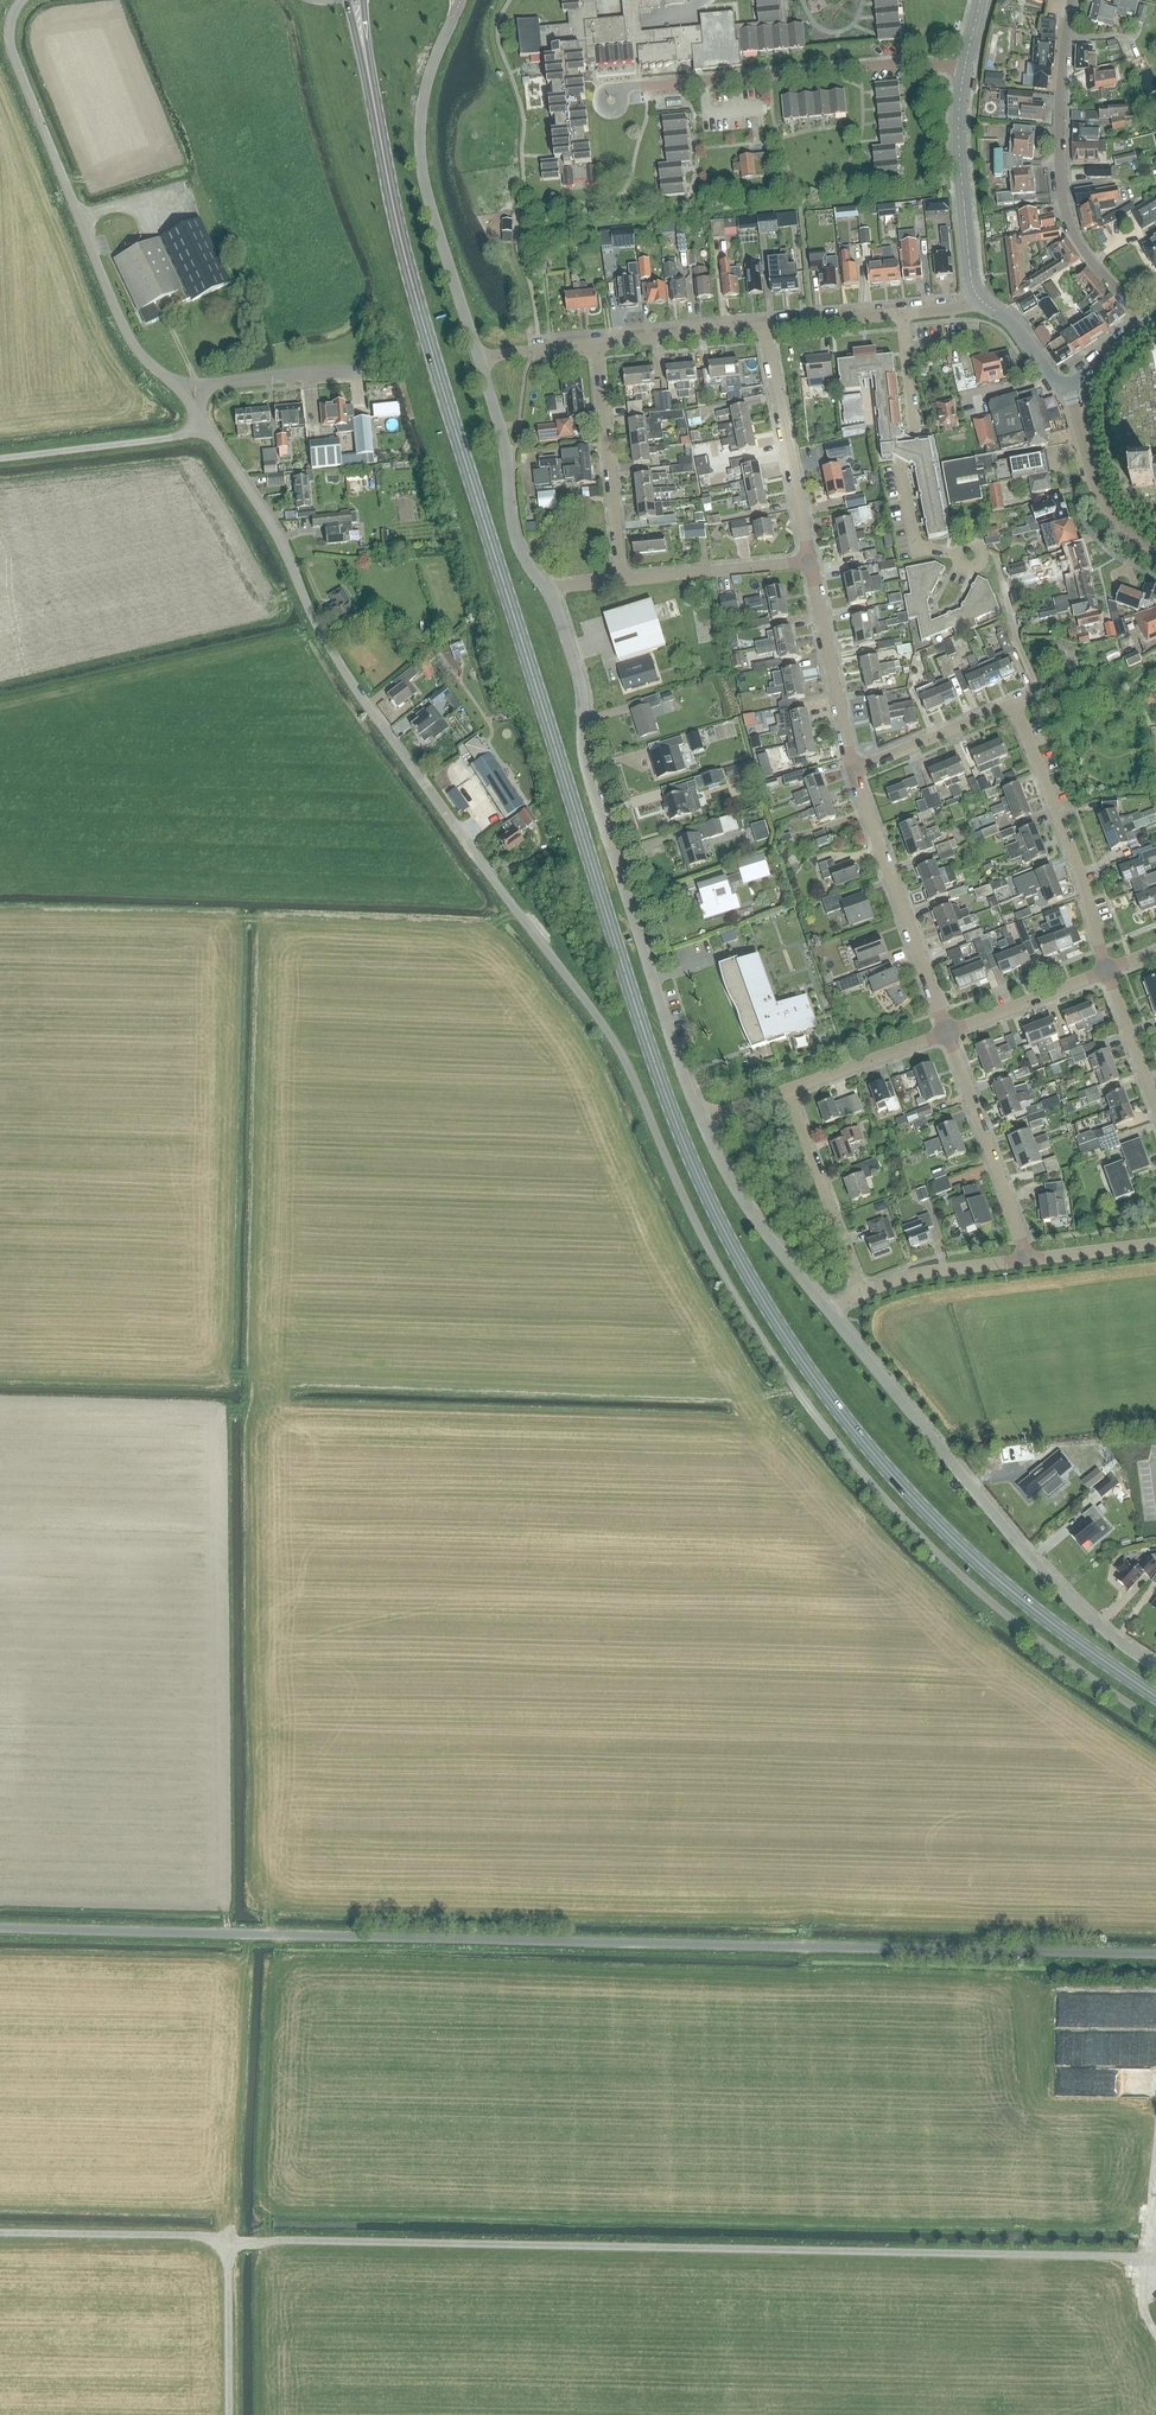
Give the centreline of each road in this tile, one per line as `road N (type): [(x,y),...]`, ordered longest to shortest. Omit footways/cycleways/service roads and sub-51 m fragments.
road 1 (primary): [(1155,1697),(974,1559),(888,1471),(786,1338),(712,1207),(636,1009),(442,387),(405,256),(367,67)]
road 2 (unclassified): [(1155,1722),(971,1585),(810,1408),(711,1252),(609,1034),(340,664),(278,537),(204,425)]
road 3 (track): [(1155,2334),(1142,2311),(1146,2257),(228,2244),(198,2236),(0,2233)]
road 4 (unclassified): [(1155,1954),(0,1927)]
road 5 (unclassified): [(701,1120),(590,782),(579,679),(545,590)]
road 6 (unclassified): [(1155,1668),(1099,1627),(1050,1578),(826,1309)]
road 7 (unclassified): [(13,13),(11,51),(127,336),(150,365),(181,383)]
road 8 (unclassified): [(478,360),(420,154),(428,79),(460,0)]
road 9 (residential): [(1146,324),(1089,258),(1063,202),(1061,93),(1072,0)]
road 10 (residential): [(618,93),(913,62),(964,66)]
road 11 (residential): [(1106,970),(1077,864),(1013,703)]
road 12 (residential): [(902,313),(913,438),(899,464),(916,545),(958,553)]
road 13 (residential): [(947,1033),(853,771)]
road 14 (unclassified): [(545,590),(514,534),(505,448),(478,360)]
road 15 (residential): [(1025,1259),(947,1033)]
road 16 (residential): [(809,561),(764,327)]
road 17 (residential): [(620,580),(596,344)]
road 18 (tertiary): [(980,300),(970,271),(958,143),(964,66)]
road 19 (unclassified): [(826,1309),(751,1213),(701,1120)]
road 20 (unclassified): [(861,1294),(787,1089)]
road 21 (residential): [(853,771),(809,561)]
road 22 (unclassified): [(0,458),(171,438),(204,425)]
road 23 (tertiary): [(1155,551),(1122,526),(1100,494),(1066,384)]
road 24 (residential): [(620,580),(809,561)]
road 25 (residential): [(853,771),(1013,703)]
road 26 (residential): [(947,1033),(1106,970)]
road 27 (track): [(228,2244),(229,2414)]
road 28 (residential): [(787,1089),(947,1033)]
road 29 (unclassified): [(596,344),(764,327)]
road 30 (unclassified): [(861,1294),(912,1274),(1025,1259)]
road 31 (unclassified): [(205,384),(366,372)]
road 32 (residential): [(1155,1108),(1106,970)]
road 33 (unclassified): [(764,327),(902,313)]
road 34 (unclassified): [(1025,1259),(1155,1243)]
road 35 (tertiary): [(1066,384),(1049,376),(1017,329),(980,300)]

